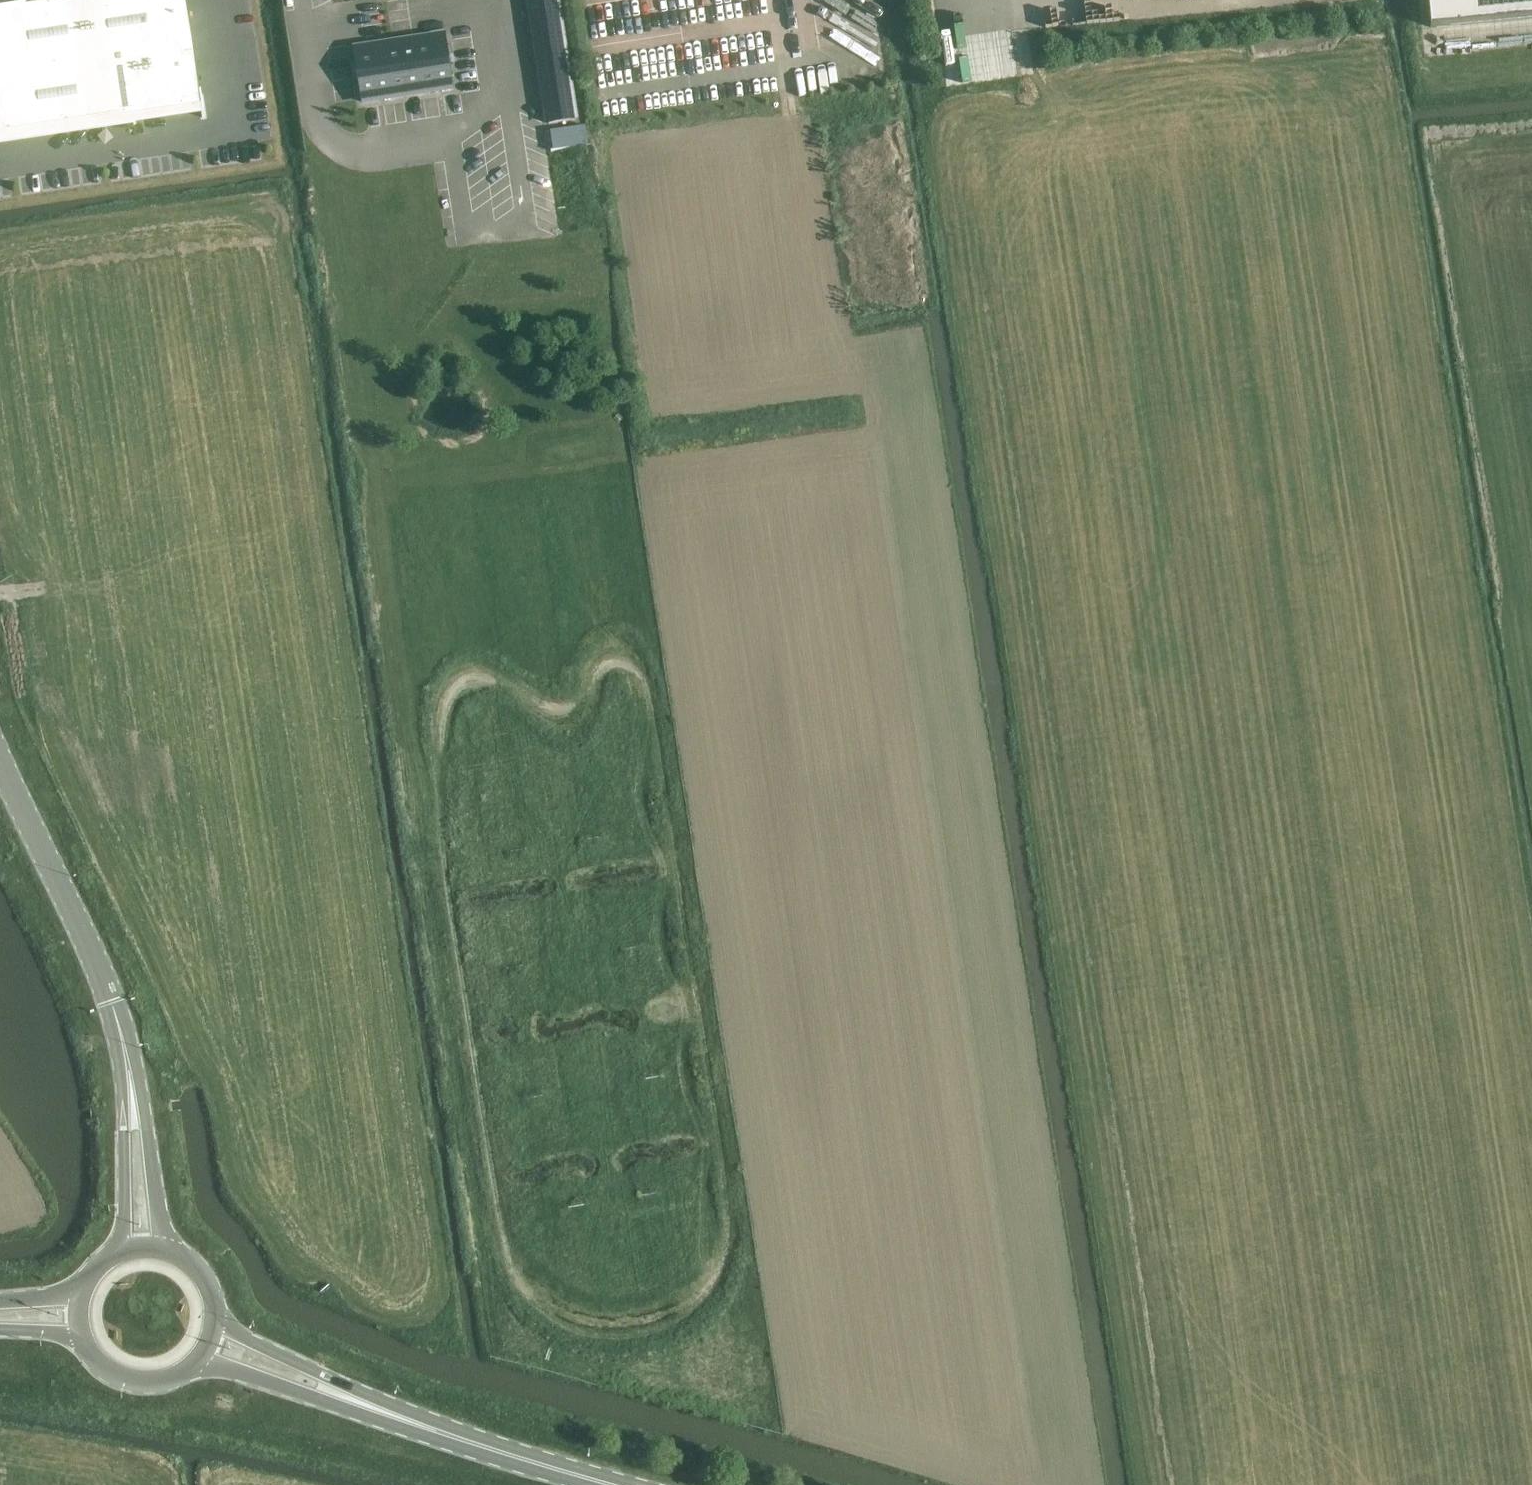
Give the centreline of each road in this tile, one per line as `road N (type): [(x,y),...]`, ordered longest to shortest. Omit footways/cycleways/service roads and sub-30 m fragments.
road 1 (tertiary): [(131,1090),(95,958),(0,763)]
road 2 (primary): [(618,1484),(360,1400)]
road 3 (primary): [(199,1356),(311,1396),(360,1400)]
road 4 (primary): [(360,1400),(321,1370),(214,1319)]
road 5 (tertiary): [(164,1247),(148,1133),(131,1090)]
road 6 (tertiary): [(131,1090),(124,1249)]
road 7 (primary): [(81,1334),(101,1364),(134,1380),(170,1377),(199,1356)]

